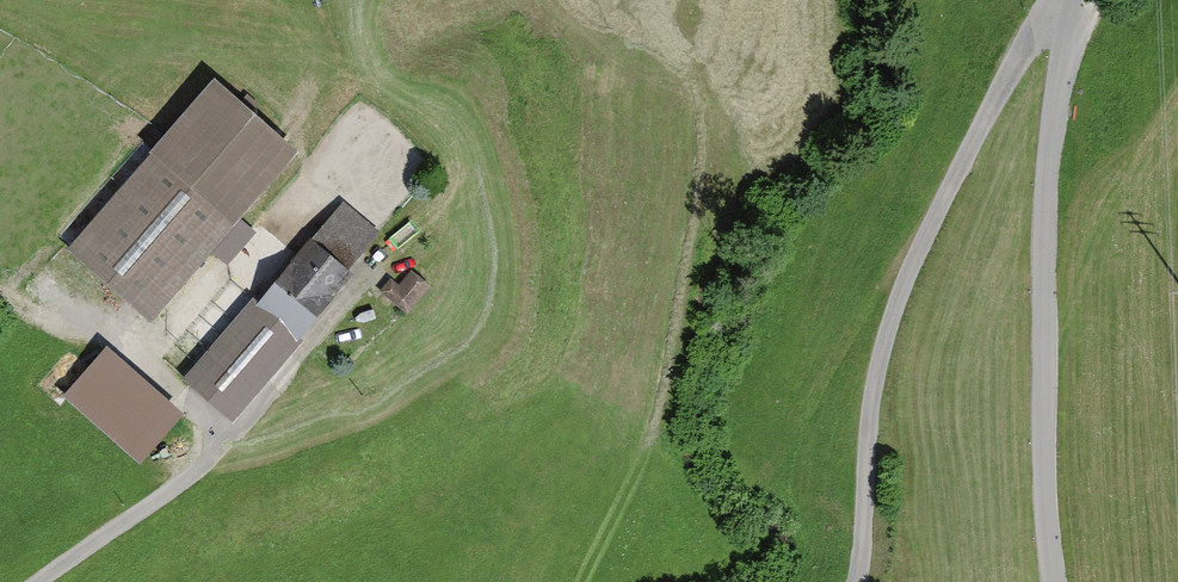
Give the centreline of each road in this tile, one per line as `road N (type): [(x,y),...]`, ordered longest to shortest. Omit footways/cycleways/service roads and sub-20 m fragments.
road 1 (unclassified): [(861,581),(897,298),(1035,36),(1070,10)]
road 2 (residential): [(1070,10),(1043,268),(1045,486),(1056,581)]

